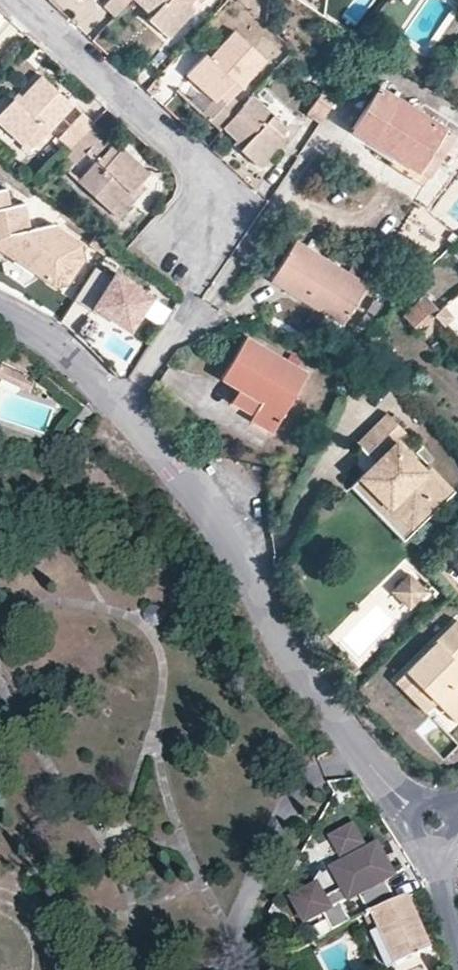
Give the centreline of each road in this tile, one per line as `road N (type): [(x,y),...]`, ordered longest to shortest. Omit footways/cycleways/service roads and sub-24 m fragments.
road 1 (residential): [(122,412),(180,480),(302,677),(399,800),(437,825)]
road 2 (residential): [(122,412),(200,277),(202,183),(193,159),(20,0)]
road 3 (residential): [(0,310),(66,352),(122,412)]

